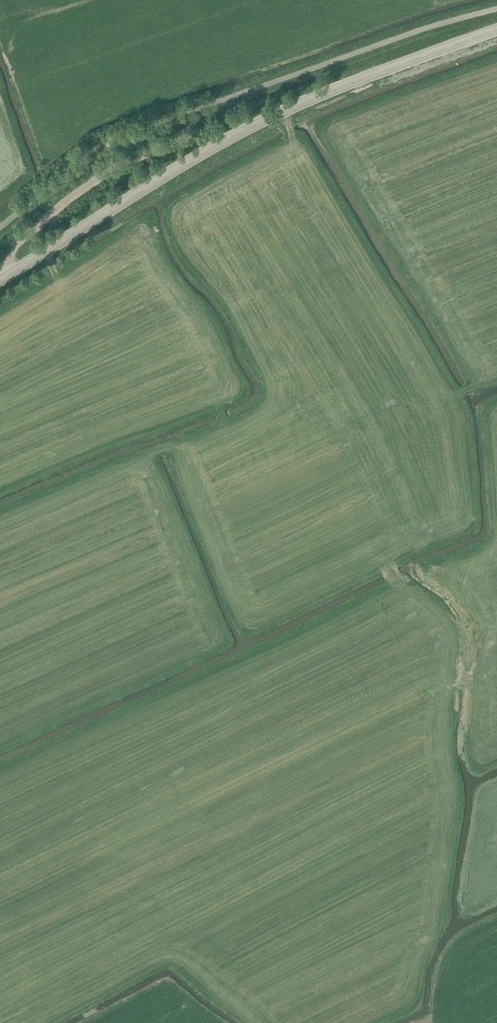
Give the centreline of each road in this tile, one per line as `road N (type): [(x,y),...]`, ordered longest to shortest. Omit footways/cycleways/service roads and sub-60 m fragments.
road 1 (secondary): [(0,282),(263,121),(496,30)]

